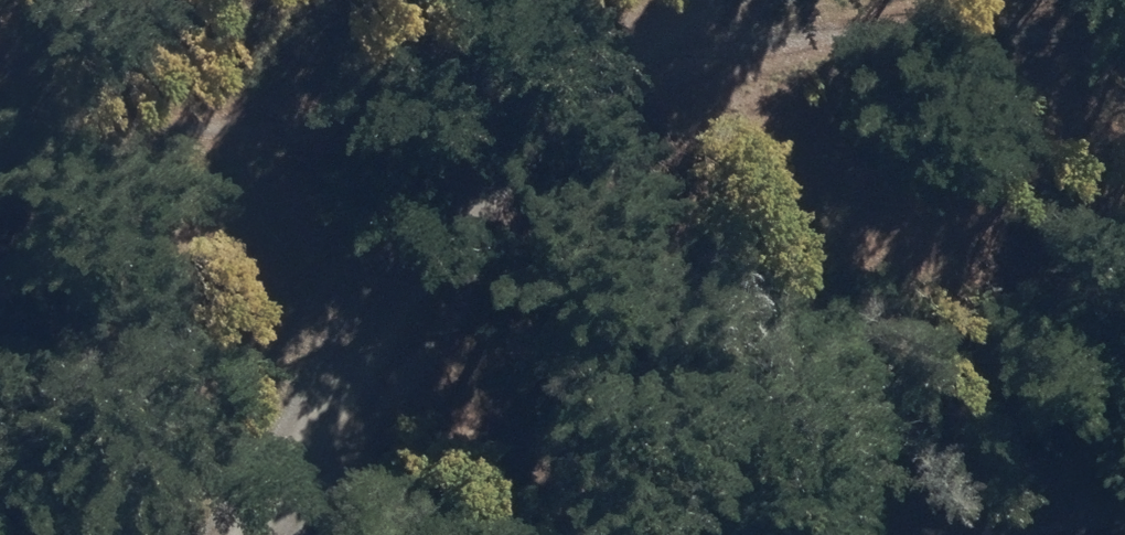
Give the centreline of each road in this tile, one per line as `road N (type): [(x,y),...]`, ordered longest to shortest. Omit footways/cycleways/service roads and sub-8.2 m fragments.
road 1 (track): [(240,534),(485,190),(551,111),(698,0)]
road 2 (track): [(0,111),(93,116),(468,85),(657,0)]
road 3 (track): [(1124,498),(909,534)]

